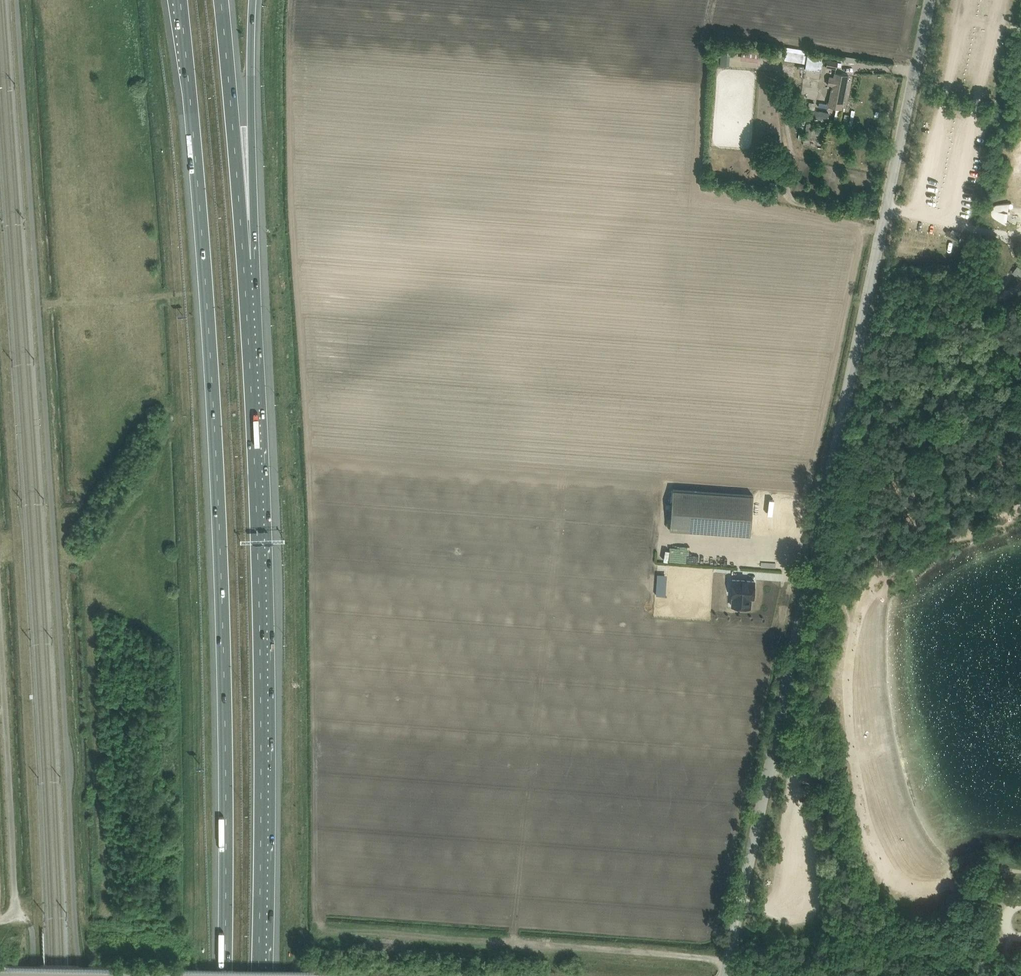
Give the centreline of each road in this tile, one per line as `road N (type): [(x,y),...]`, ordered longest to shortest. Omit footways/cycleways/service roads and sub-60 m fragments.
road 1 (unclassified): [(725,975),(930,0)]
road 2 (motorway): [(181,0),(220,552),(225,975)]
road 3 (motorway): [(258,975),(259,555),(245,268)]
road 4 (track): [(0,923),(8,922),(13,895),(0,655)]
road 5 (motorway): [(245,268),(222,0)]
road 6 (motorway): [(245,268),(254,206),(254,0)]

